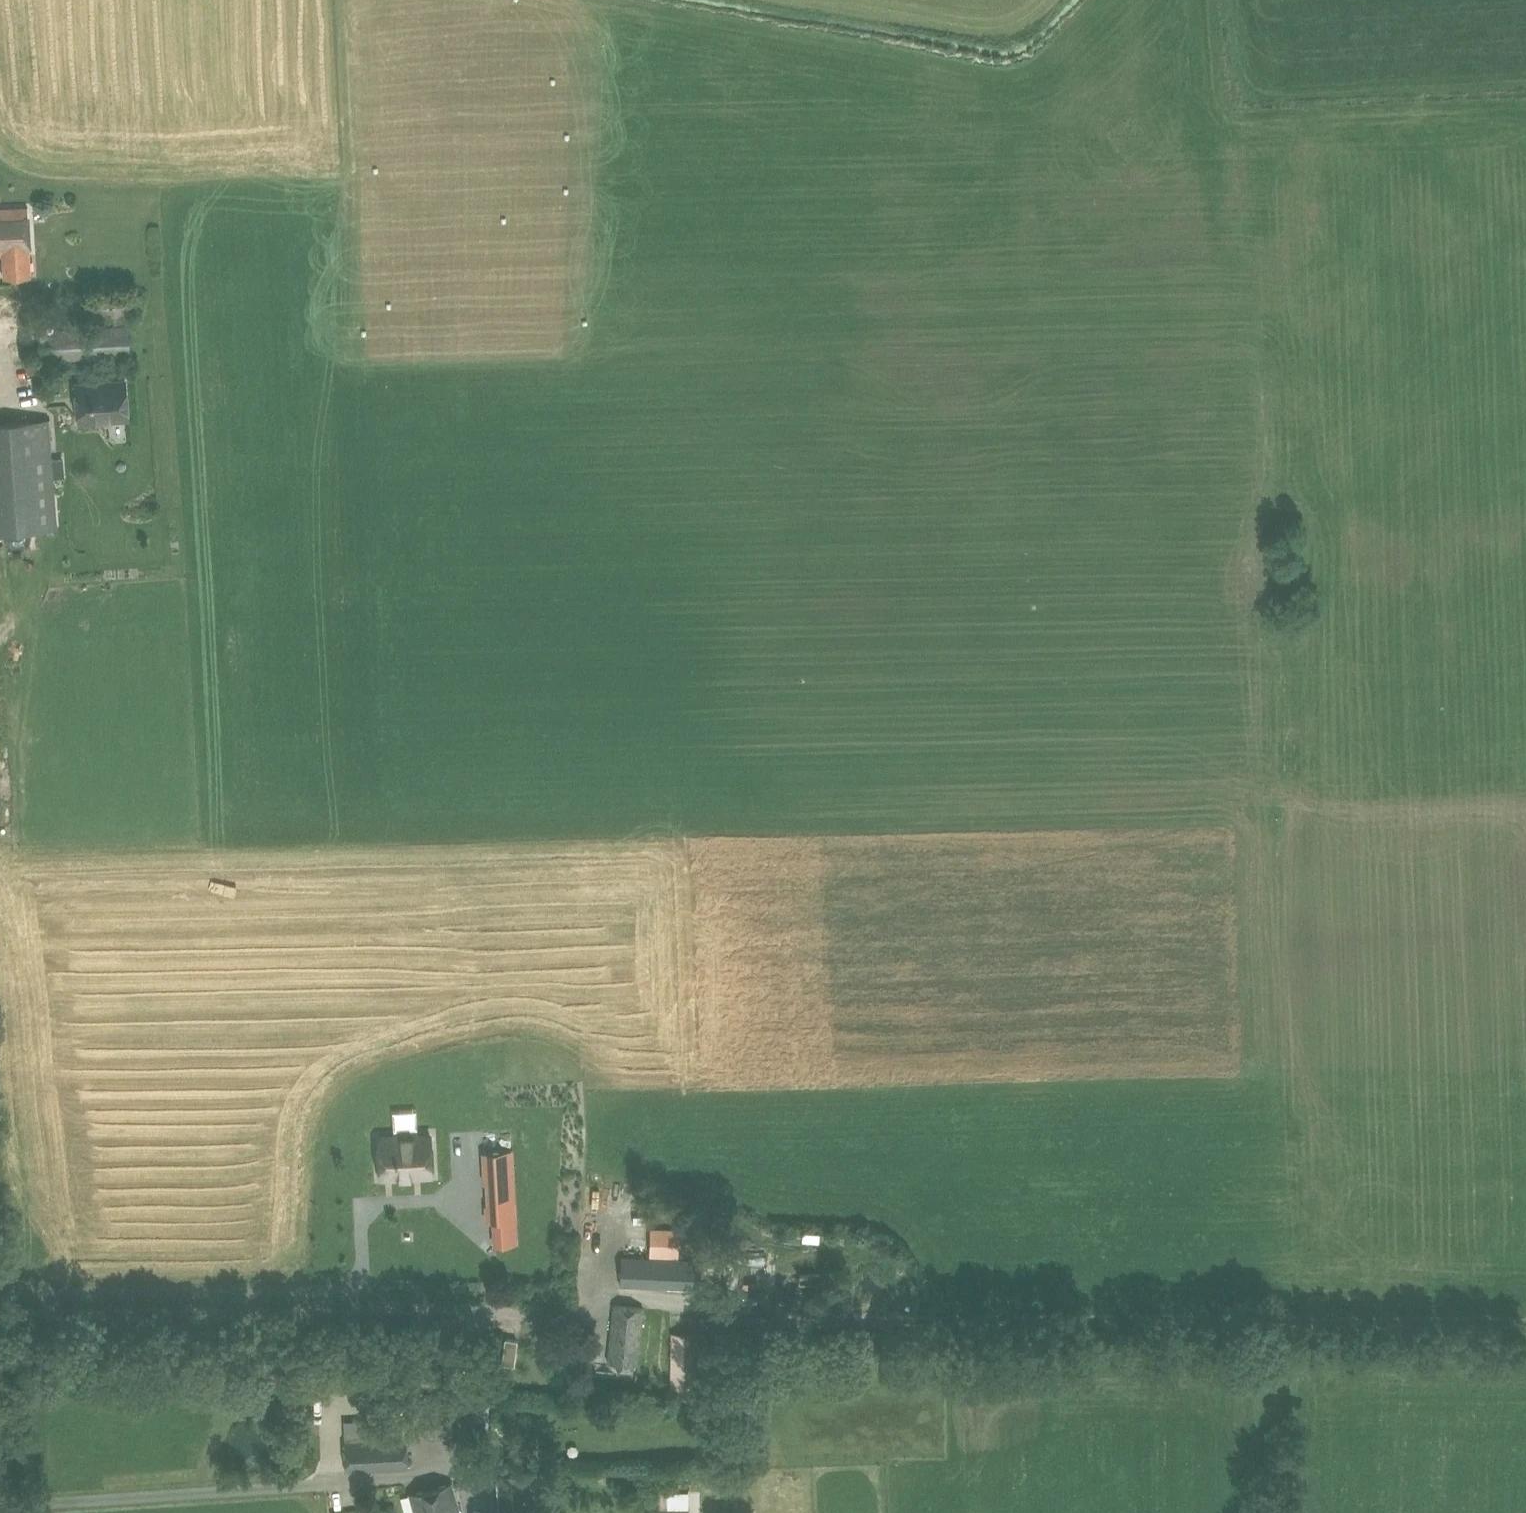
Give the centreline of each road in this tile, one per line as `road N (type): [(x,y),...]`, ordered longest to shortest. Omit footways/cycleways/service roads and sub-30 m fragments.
road 1 (track): [(1525,1326),(750,1321),(696,1316),(654,1297),(606,1295)]

